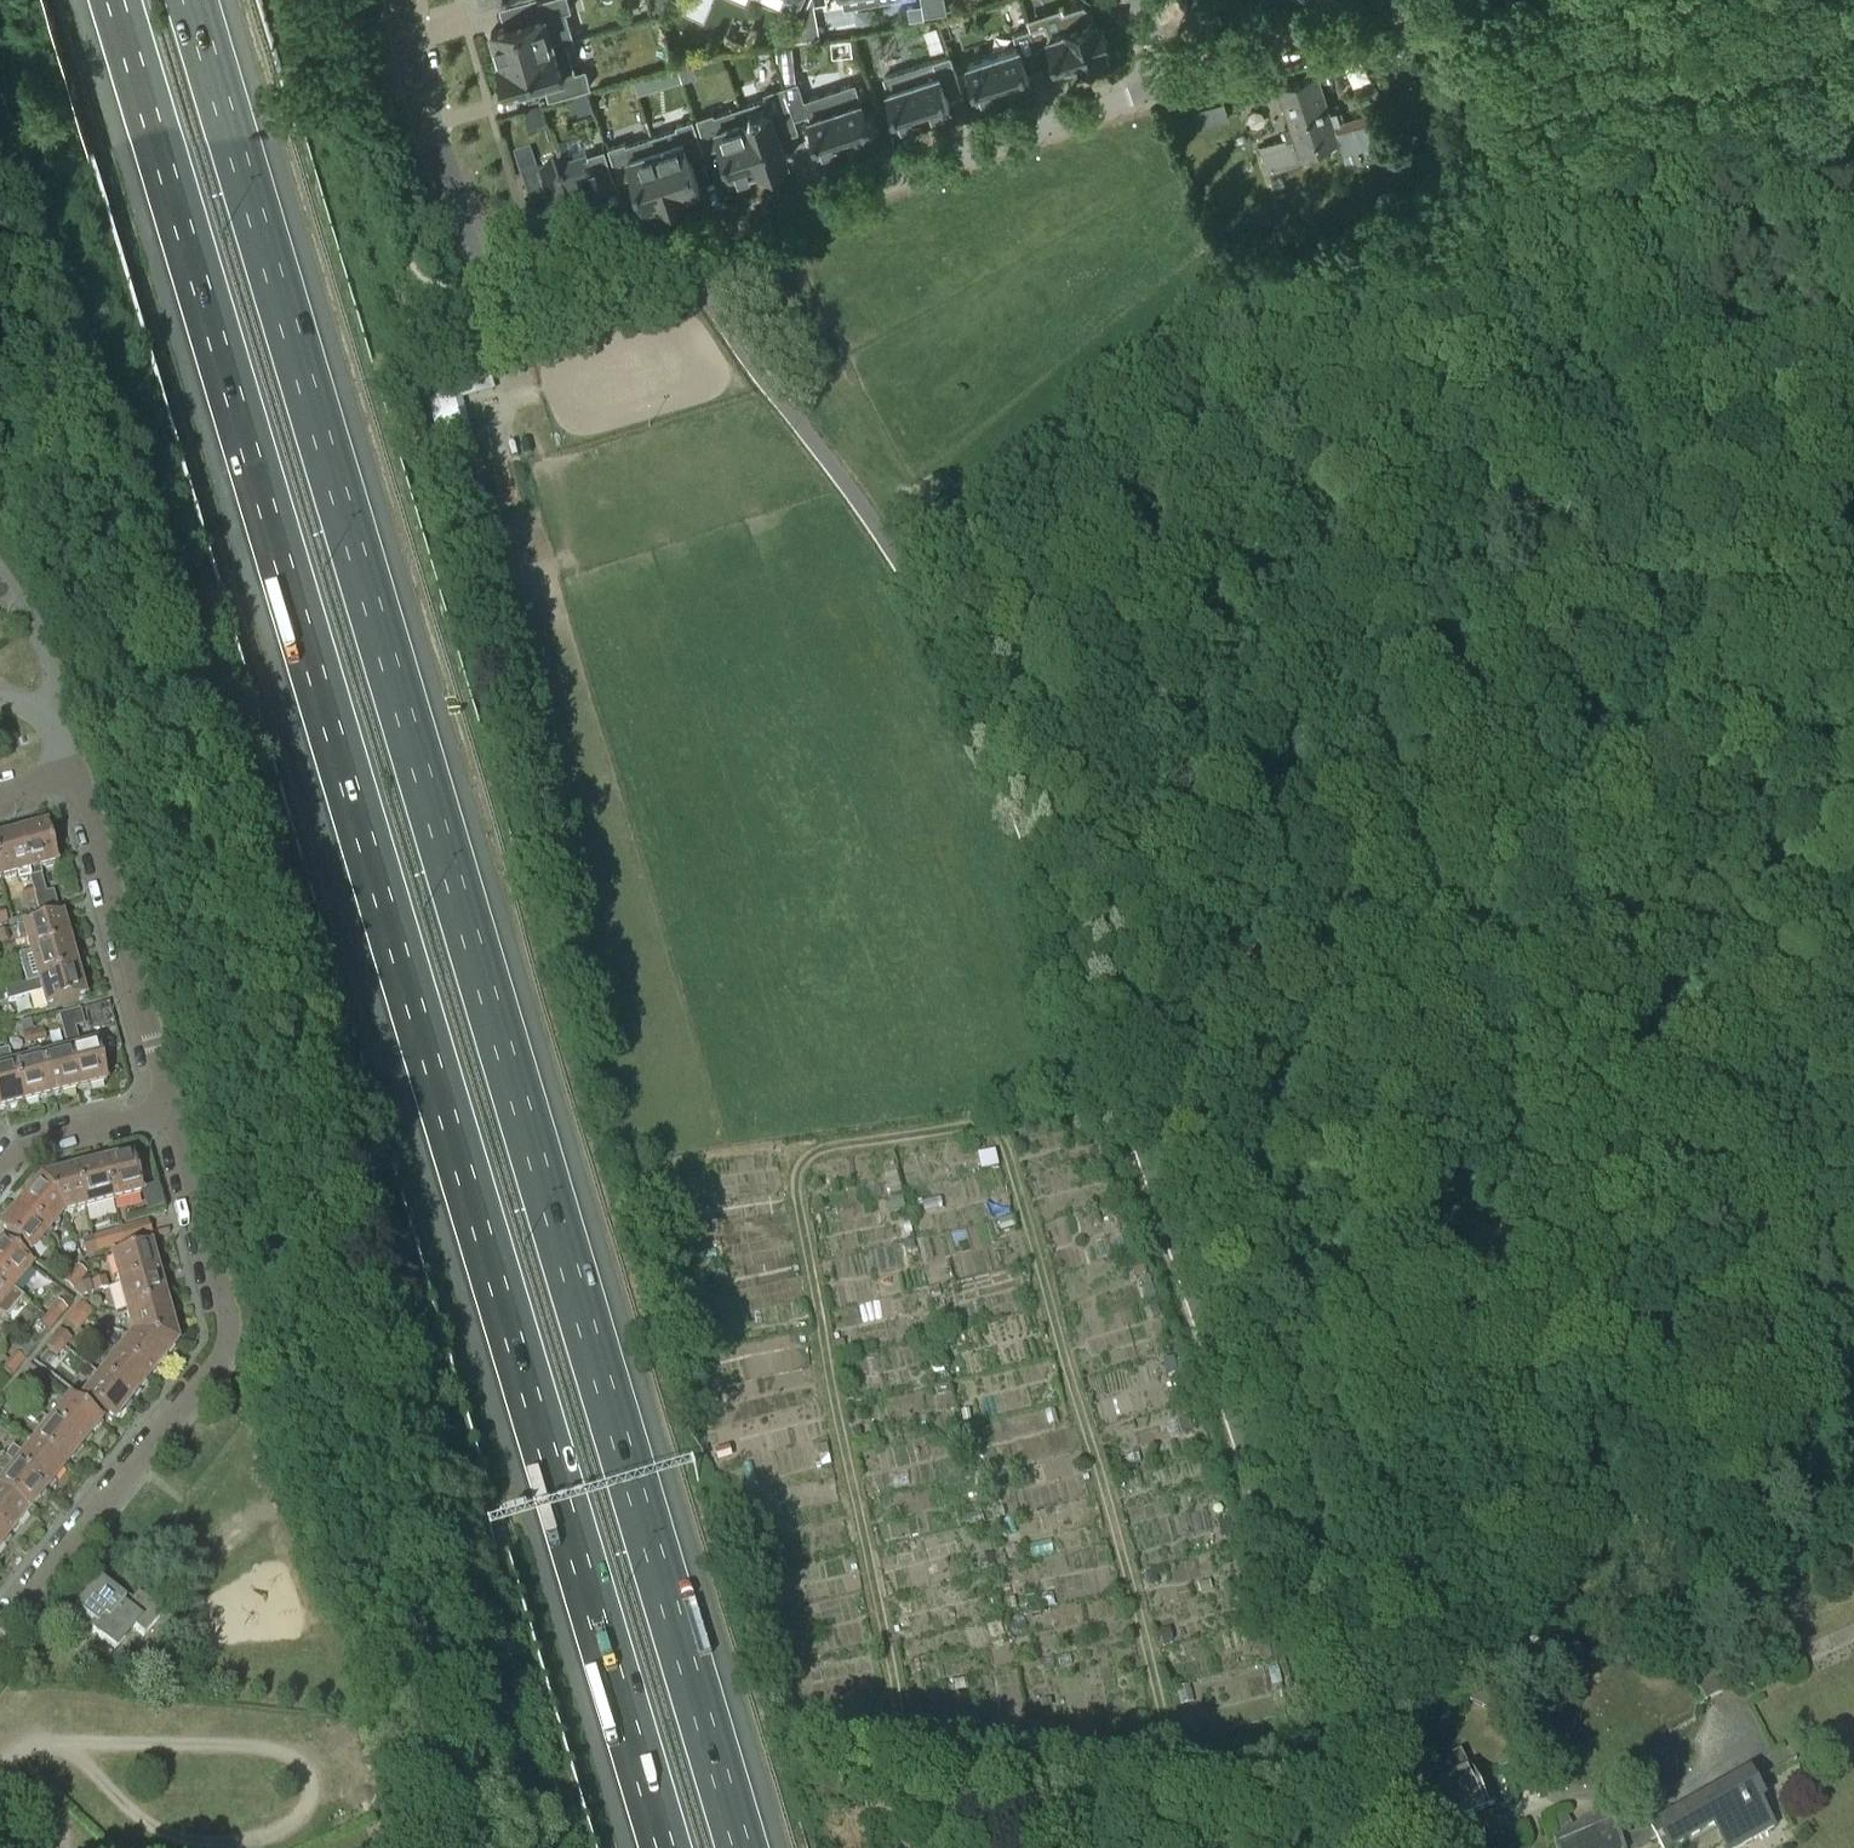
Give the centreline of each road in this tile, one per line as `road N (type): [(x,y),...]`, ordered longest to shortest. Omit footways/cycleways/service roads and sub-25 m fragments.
road 1 (track): [(1853,1072),(1771,877),(1692,632),(1659,563),(1638,541),(1587,515),(1424,485),(1324,504),(1204,578),(1154,628),(1119,681),(1108,743),(1114,783),(1143,865),(1174,923),(1216,1100),(1321,1353),(1358,1478)]
road 2 (motorway): [(752,1847),(199,0)]
road 3 (motorway): [(109,0),(657,1847)]
road 4 (residential): [(1378,1847),(1122,1090),(972,694),(890,547),(721,317),(705,257)]
road 5 (track): [(1597,1494),(1582,1210),(1566,1097),(1527,995),(1561,953),(1559,808),(1493,641),(1381,490)]
road 6 (track): [(1853,842),(1547,64),(1548,29),(1615,0)]
road 7 (track): [(1529,1811),(1539,1630),(1523,1560),(1526,1540),(1551,1511),(1608,1494),(1693,1538),(1754,1557),(1774,1576),(1853,1528)]
road 8 (track): [(1764,1562),(1772,1532),(1761,1481),(1553,969)]
road 9 (residential): [(0,1633),(215,1368),(227,1342),(223,1299),(170,1108)]
road 10 (residential): [(404,0),(429,119),(495,301),(522,303),(662,259),(705,257)]
road 11 (track): [(1337,500),(1469,878),(1506,886),(1560,940)]
road 12 (residential): [(705,257),(742,228),(1166,84)]
road 13 (track): [(1273,1244),(1455,1016),(1482,1000),(1527,995)]
road 14 (residential): [(170,1108),(78,772)]
road 15 (track): [(1441,913),(1353,863),(1324,853),(1262,854),(1225,874),(1177,936)]
road 16 (track): [(1555,965),(1647,958),(1798,1005),(1821,1005)]
road 17 (residential): [(1166,84),(1424,0)]
road 18 (track): [(1561,953),(1650,891),(1732,763)]
road 19 (track): [(1358,1478),(1418,1481),(1523,1560)]
road 20 (residential): [(170,1108),(33,1142),(0,1169)]
road 21 (track): [(1673,0),(1688,22),(1704,27),(1829,0)]
road 22 (residential): [(41,716),(51,685),(47,652),(0,576)]
road 23 (track): [(1465,1008),(1441,913),(1469,878)]

